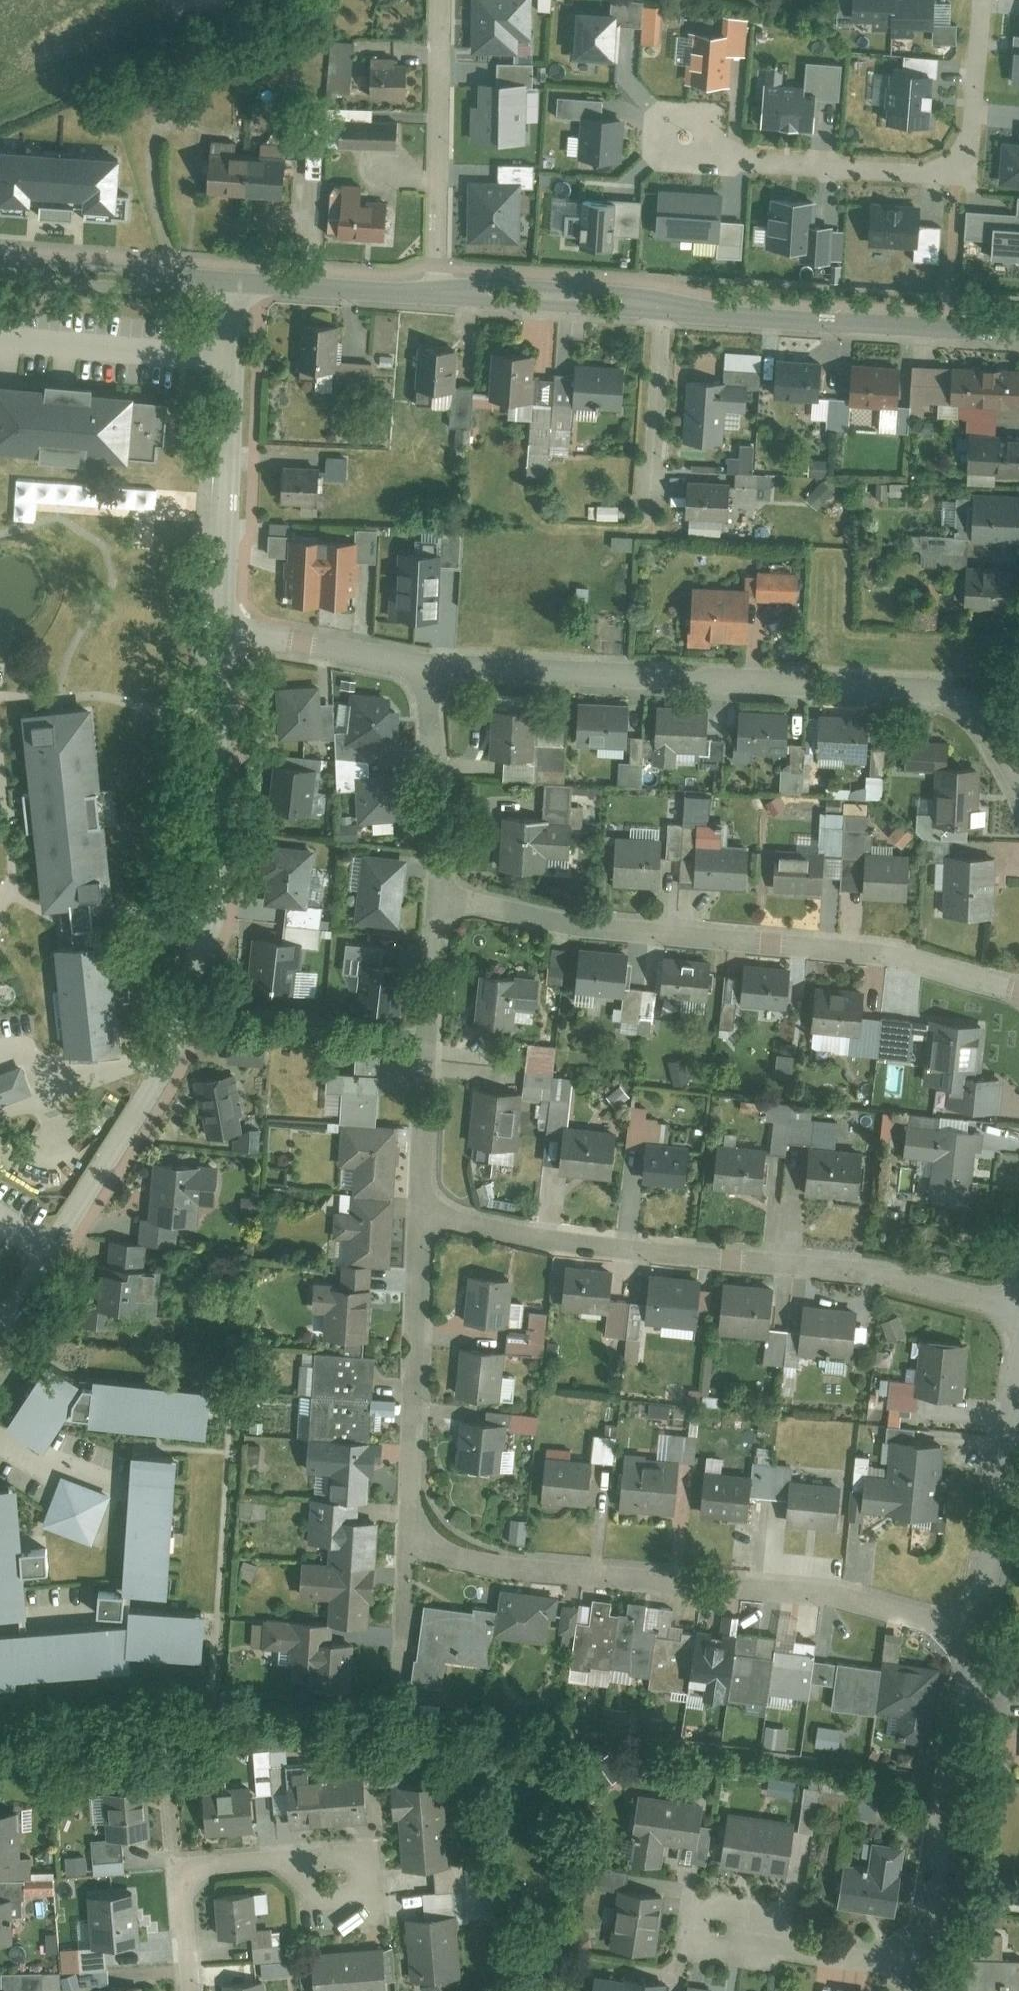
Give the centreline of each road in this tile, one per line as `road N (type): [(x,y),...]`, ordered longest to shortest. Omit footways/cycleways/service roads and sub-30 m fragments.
road 1 (residential): [(0,1325),(158,1079),(184,1025),(214,913),(225,626)]
road 2 (residential): [(1018,1307),(860,1269),(419,1216)]
road 3 (residential): [(1018,992),(864,950),(564,923),(438,895)]
road 4 (residential): [(411,1516),(433,1549),(480,1559),(851,1598),(976,1628)]
road 5 (residential): [(431,665),(879,686),(949,700),(976,714)]
road 6 (residential): [(980,0),(973,123),(962,157),(930,173),(720,160),(688,140)]
road 7 (residential): [(1018,336),(662,309)]
road 8 (residential): [(976,1628),(915,1968)]
road 9 (residential): [(225,626),(234,284)]
road 10 (residential): [(438,895),(419,1216)]
road 11 (residential): [(419,1216),(411,1516)]
road 12 (residential): [(435,297),(441,0)]
road 13 (residential): [(1018,1362),(976,1628)]
road 14 (residential): [(191,1990),(182,1880),(202,1853),(327,1859)]
road 15 (residential): [(234,284),(0,267)]
road 16 (residential): [(431,665),(438,895)]
road 17 (residential): [(662,309),(435,297)]
road 18 (residential): [(225,626),(431,665)]
road 19 (residential): [(662,309),(652,518)]
road 20 (residential): [(435,297),(234,284)]
road 21 (residential): [(915,1968),(736,1933)]
road 22 (residential): [(411,1516),(401,1657)]

